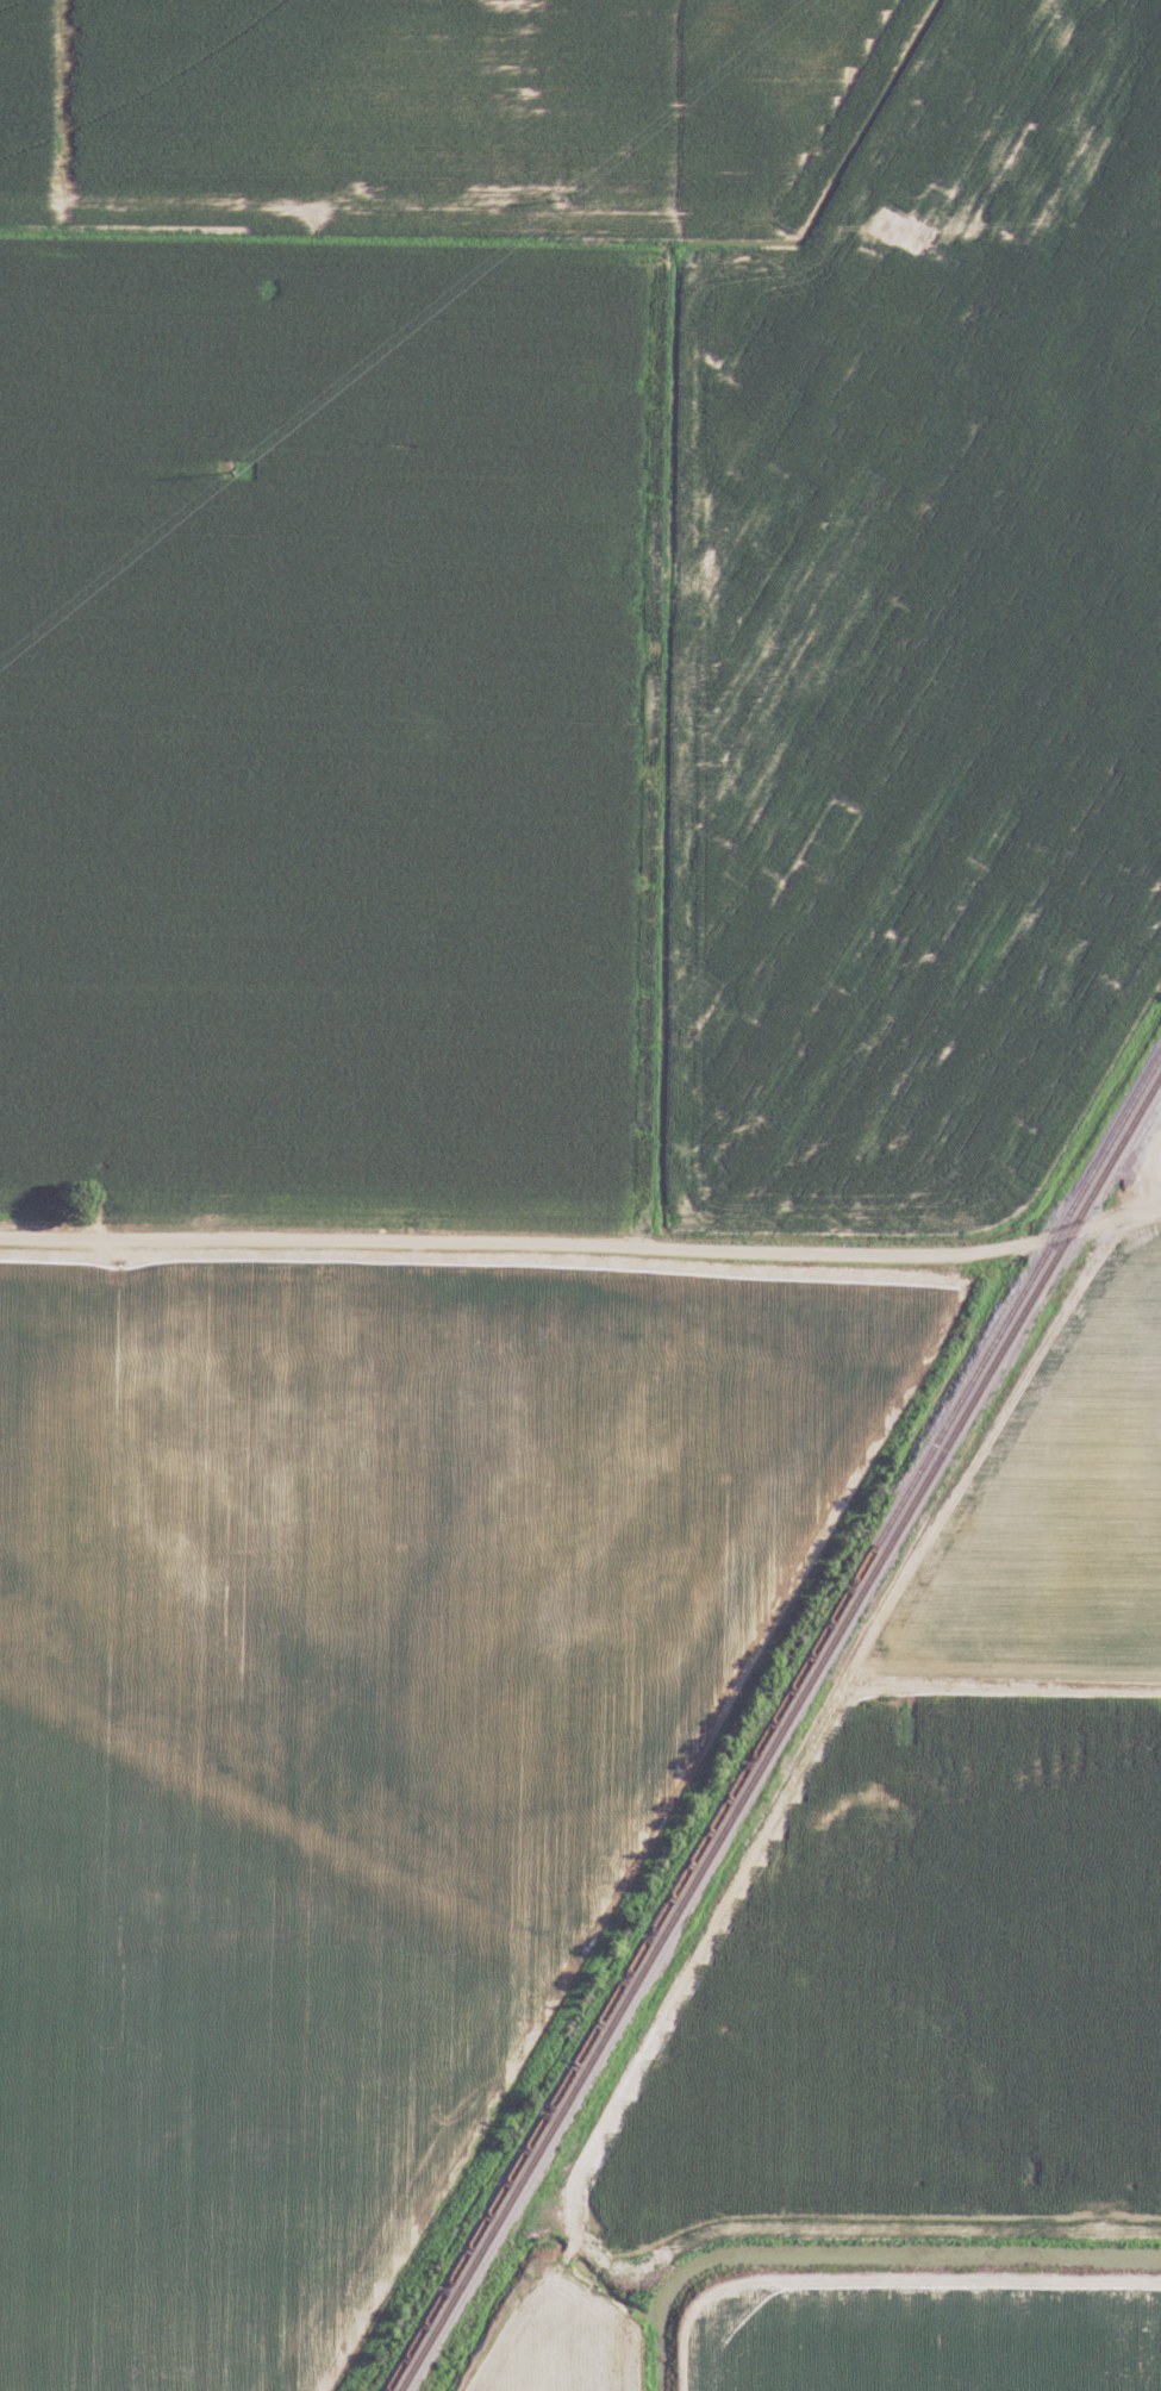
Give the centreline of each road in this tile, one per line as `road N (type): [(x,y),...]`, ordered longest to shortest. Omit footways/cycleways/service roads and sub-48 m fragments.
road 1 (residential): [(1160,1210),(967,1253),(0,1236)]

